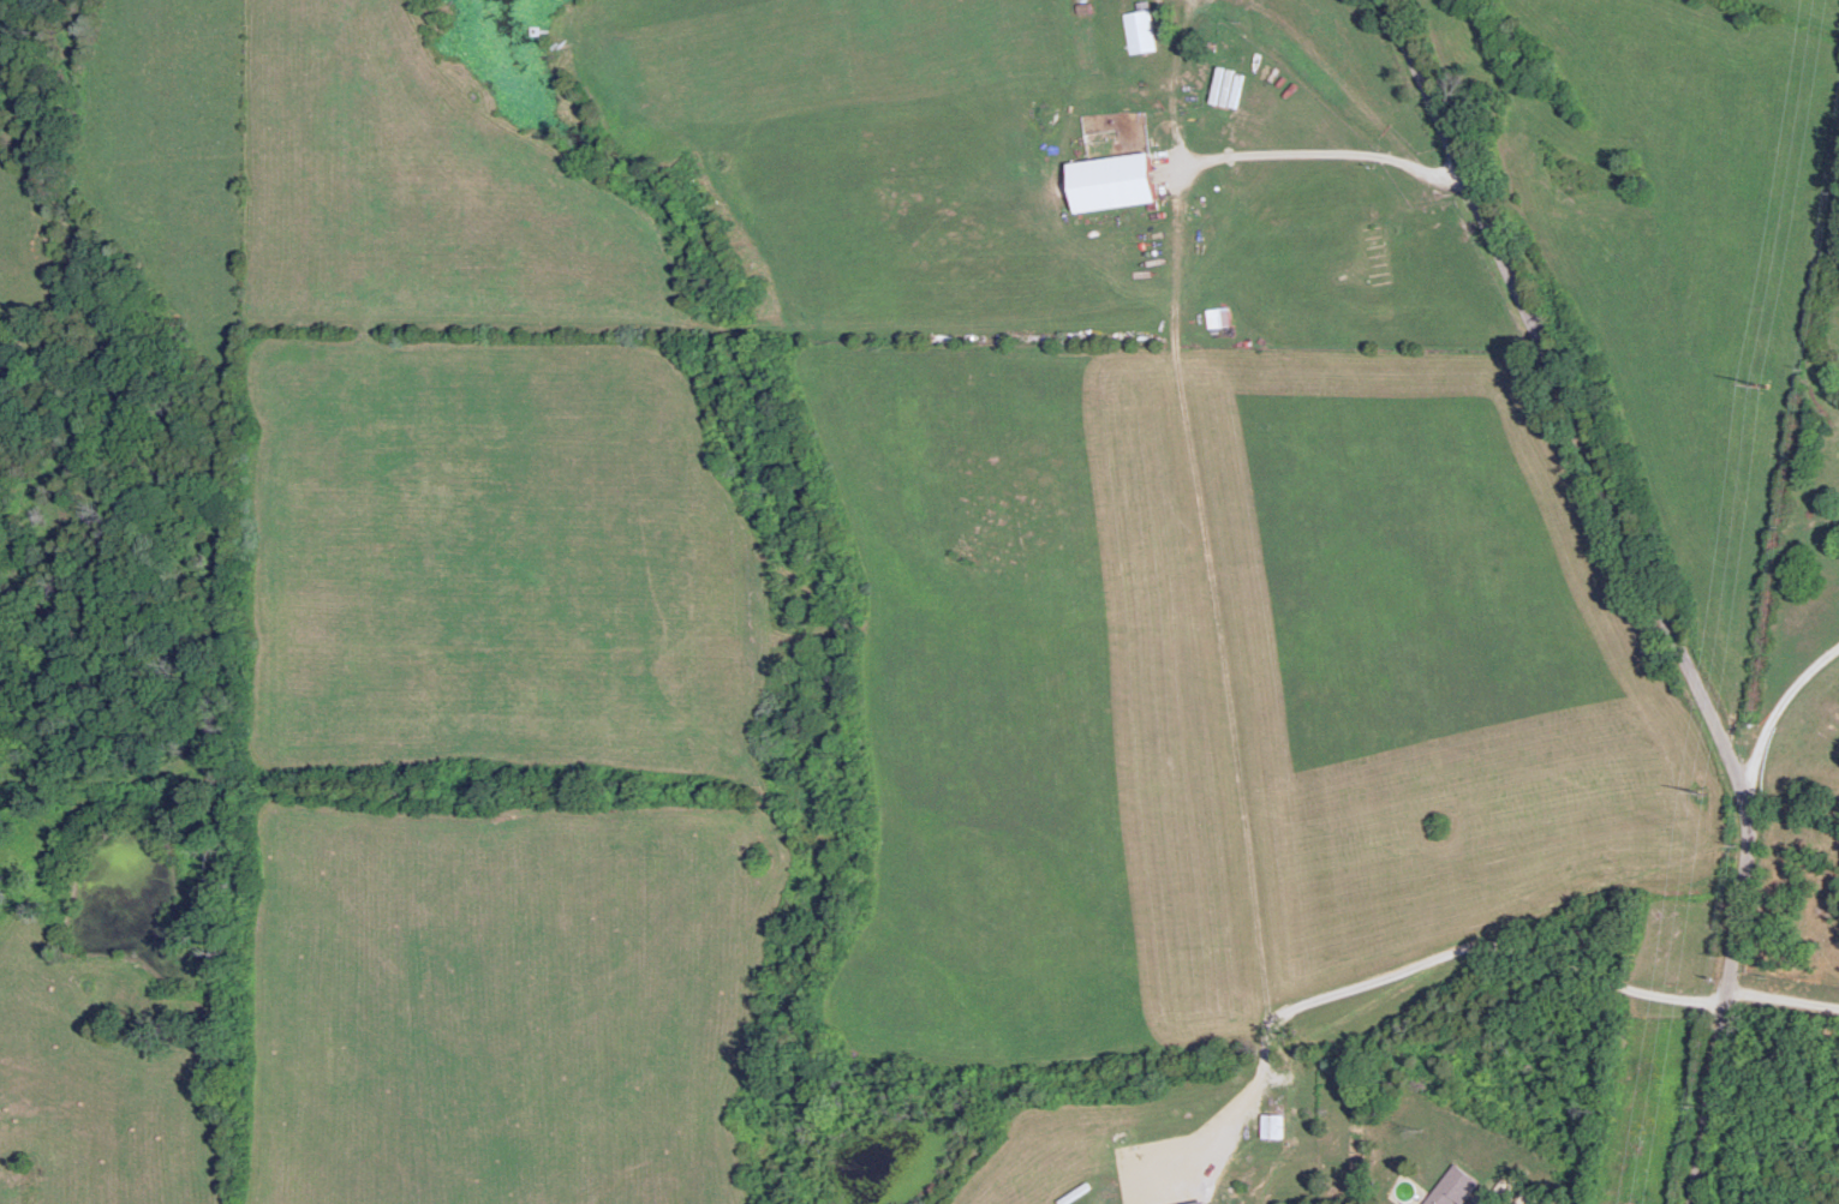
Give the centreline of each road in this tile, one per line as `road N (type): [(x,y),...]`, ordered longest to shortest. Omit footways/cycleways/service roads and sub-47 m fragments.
road 1 (residential): [(1694,1203),(1720,998),(1786,839),(1760,748),(1637,540),(1630,502),(1611,483),(1611,456),(1586,424),(1586,397),(1552,346),(1540,288),(1403,0)]

